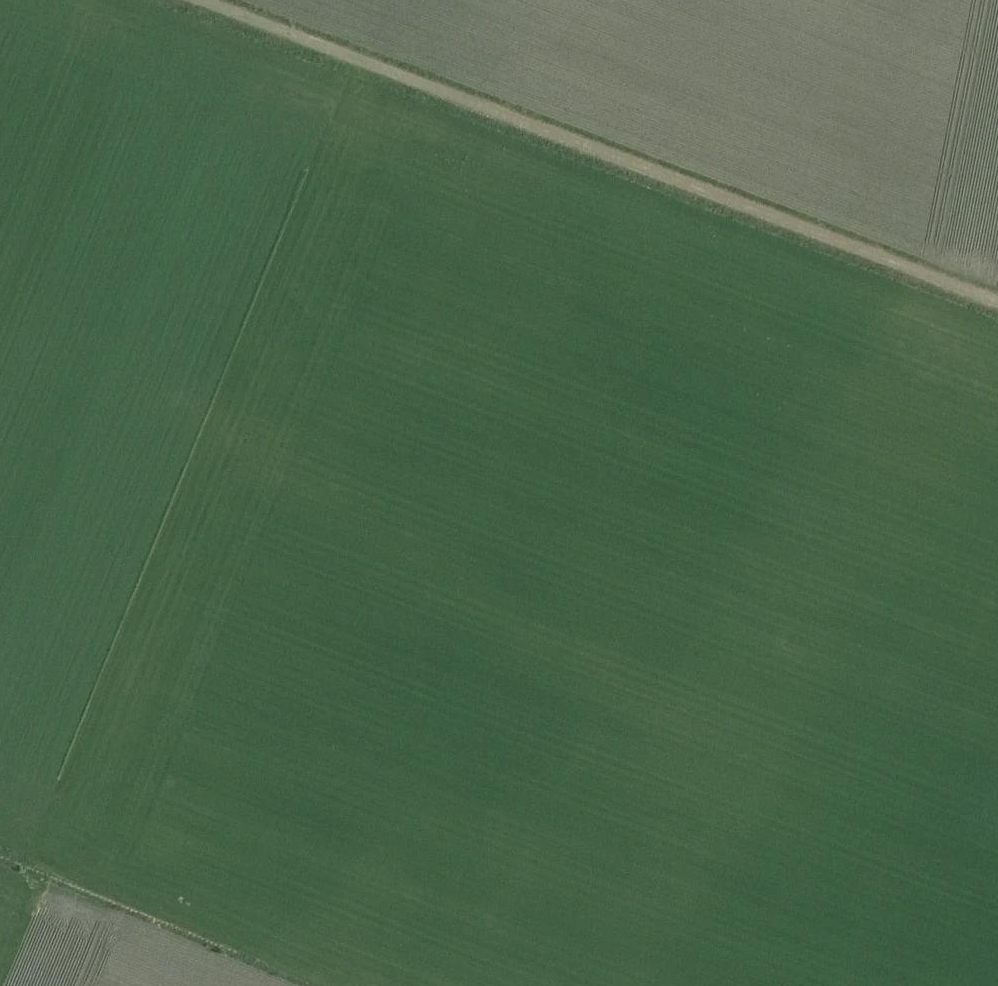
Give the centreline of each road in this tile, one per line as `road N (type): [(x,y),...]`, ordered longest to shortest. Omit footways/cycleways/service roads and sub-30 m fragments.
road 1 (unclassified): [(997,303),(202,0)]

